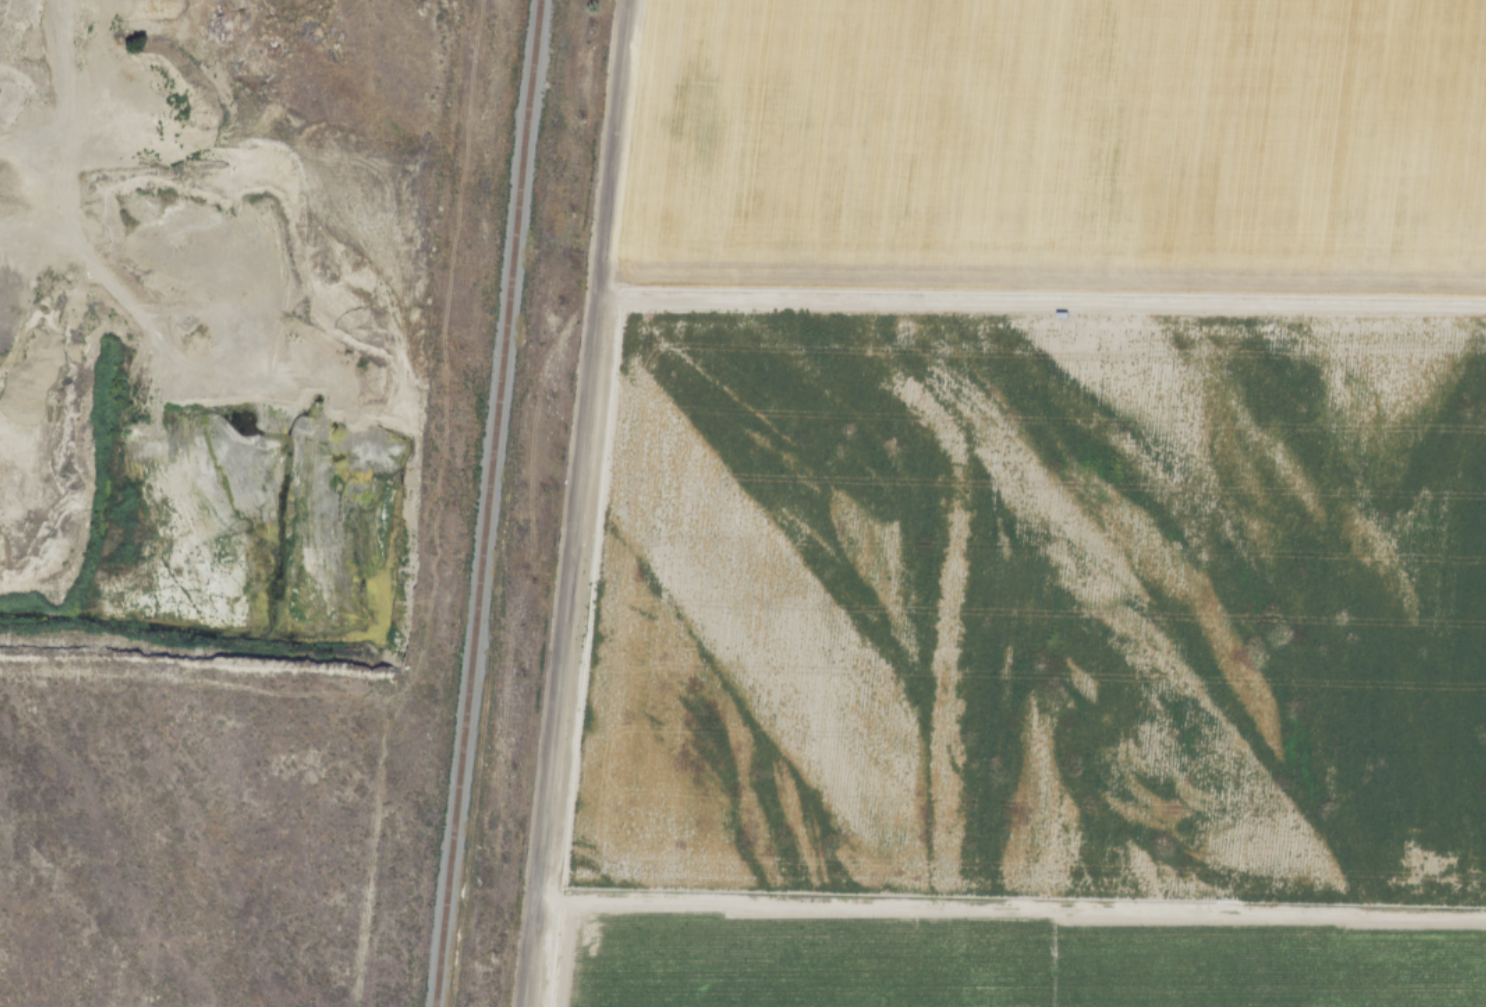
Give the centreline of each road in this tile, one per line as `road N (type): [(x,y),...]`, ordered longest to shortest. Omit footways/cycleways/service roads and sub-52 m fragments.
road 1 (residential): [(629,0),(525,1006)]
road 2 (track): [(599,297),(1485,306)]
road 3 (track): [(347,1006),(361,958),(380,758),(358,570)]

